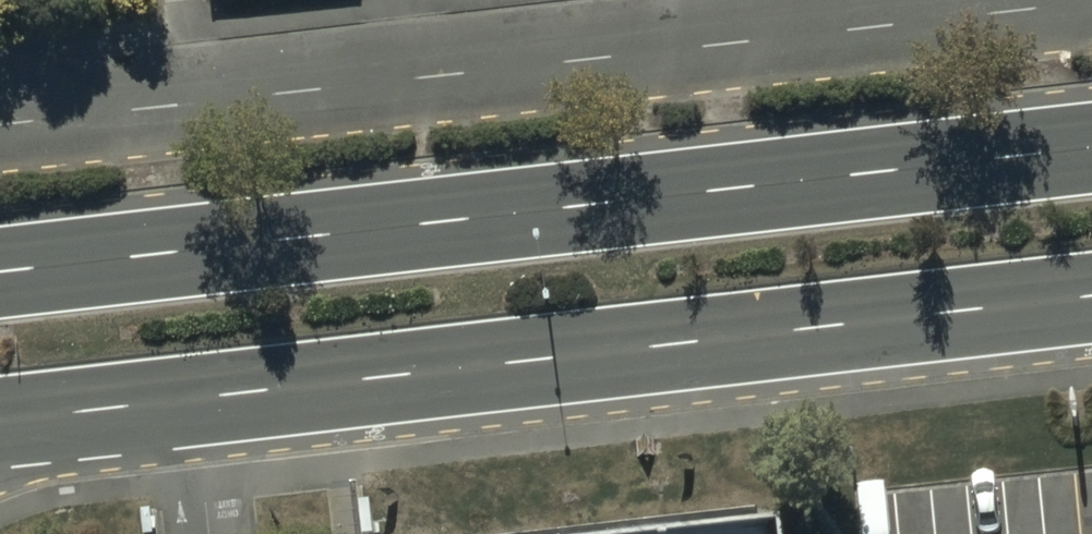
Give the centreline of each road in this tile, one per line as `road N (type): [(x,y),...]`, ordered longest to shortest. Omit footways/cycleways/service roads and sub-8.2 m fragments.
road 1 (primary): [(0,269),(1091,145)]
road 2 (residential): [(0,126),(1091,2)]
road 3 (primary): [(1091,295),(0,419)]

